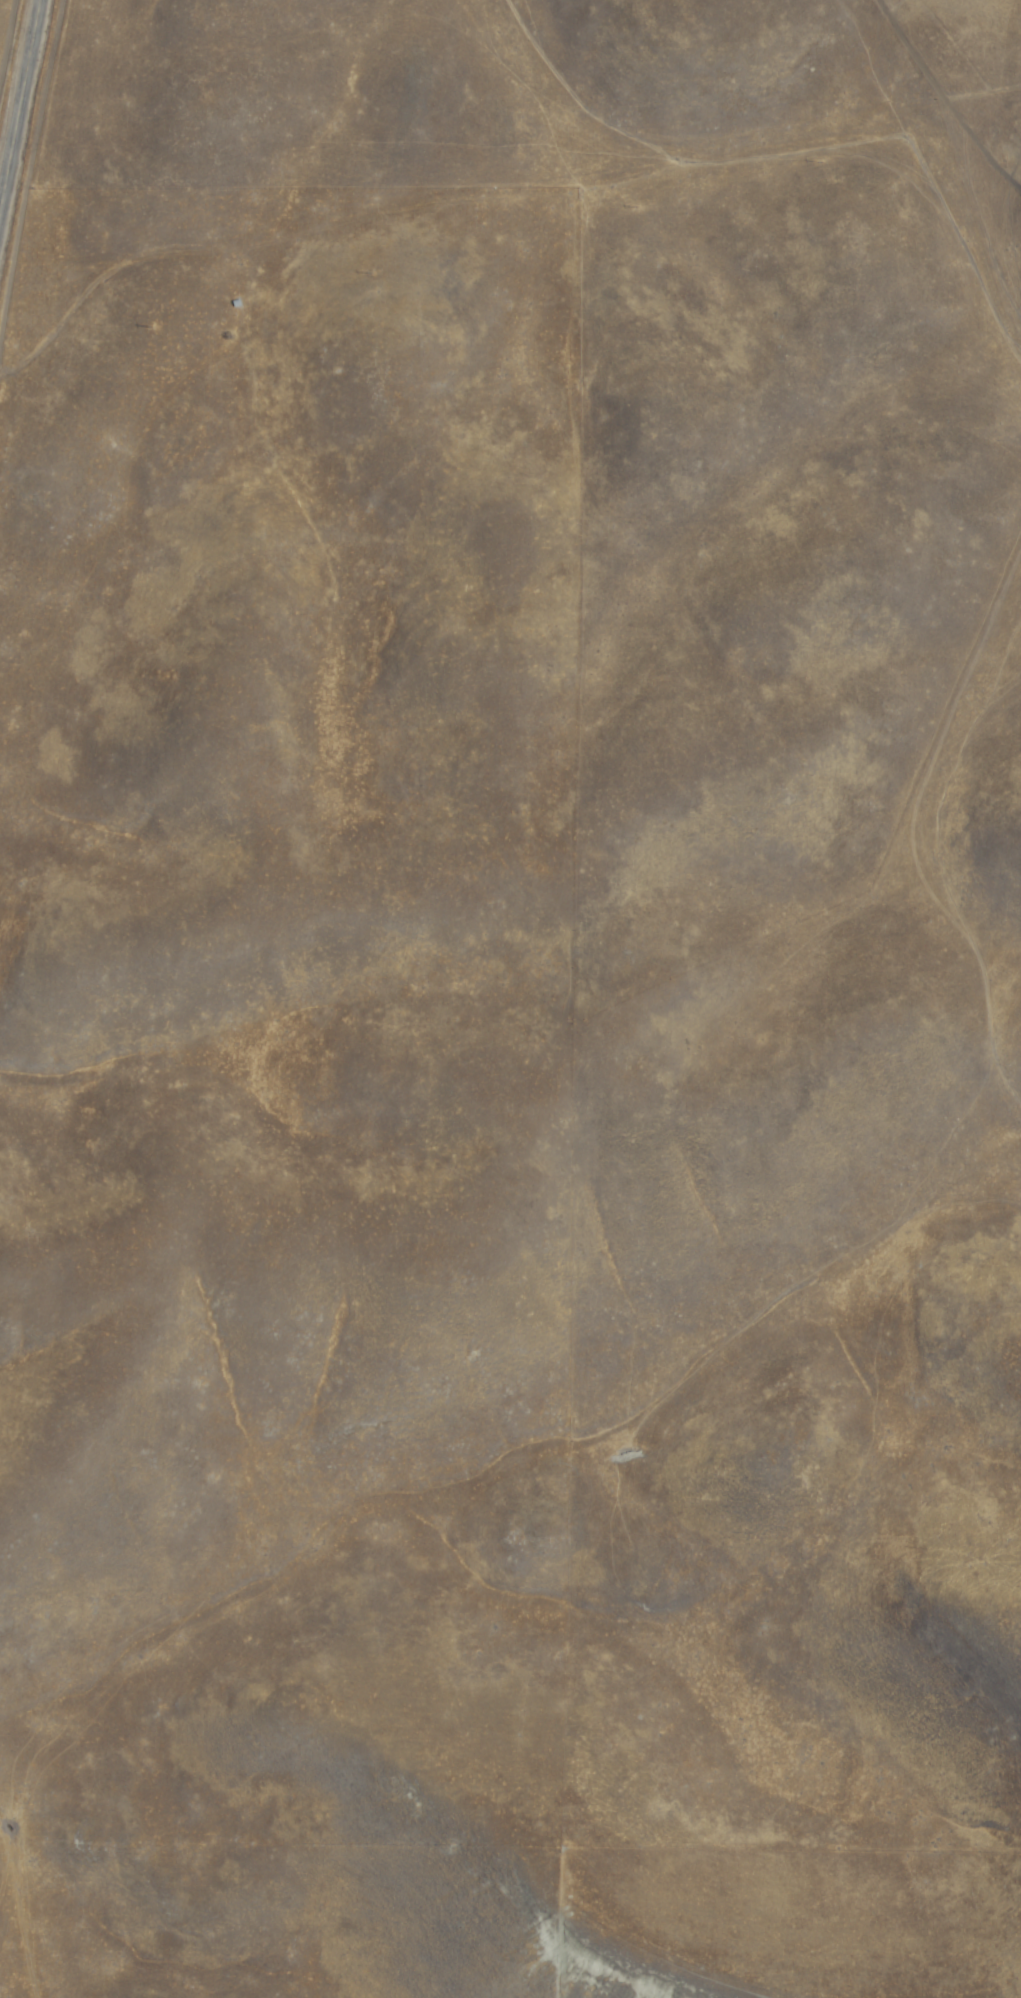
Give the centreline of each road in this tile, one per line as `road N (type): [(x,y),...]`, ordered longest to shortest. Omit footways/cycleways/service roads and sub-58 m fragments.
road 1 (tertiary): [(0,197),(40,0)]

